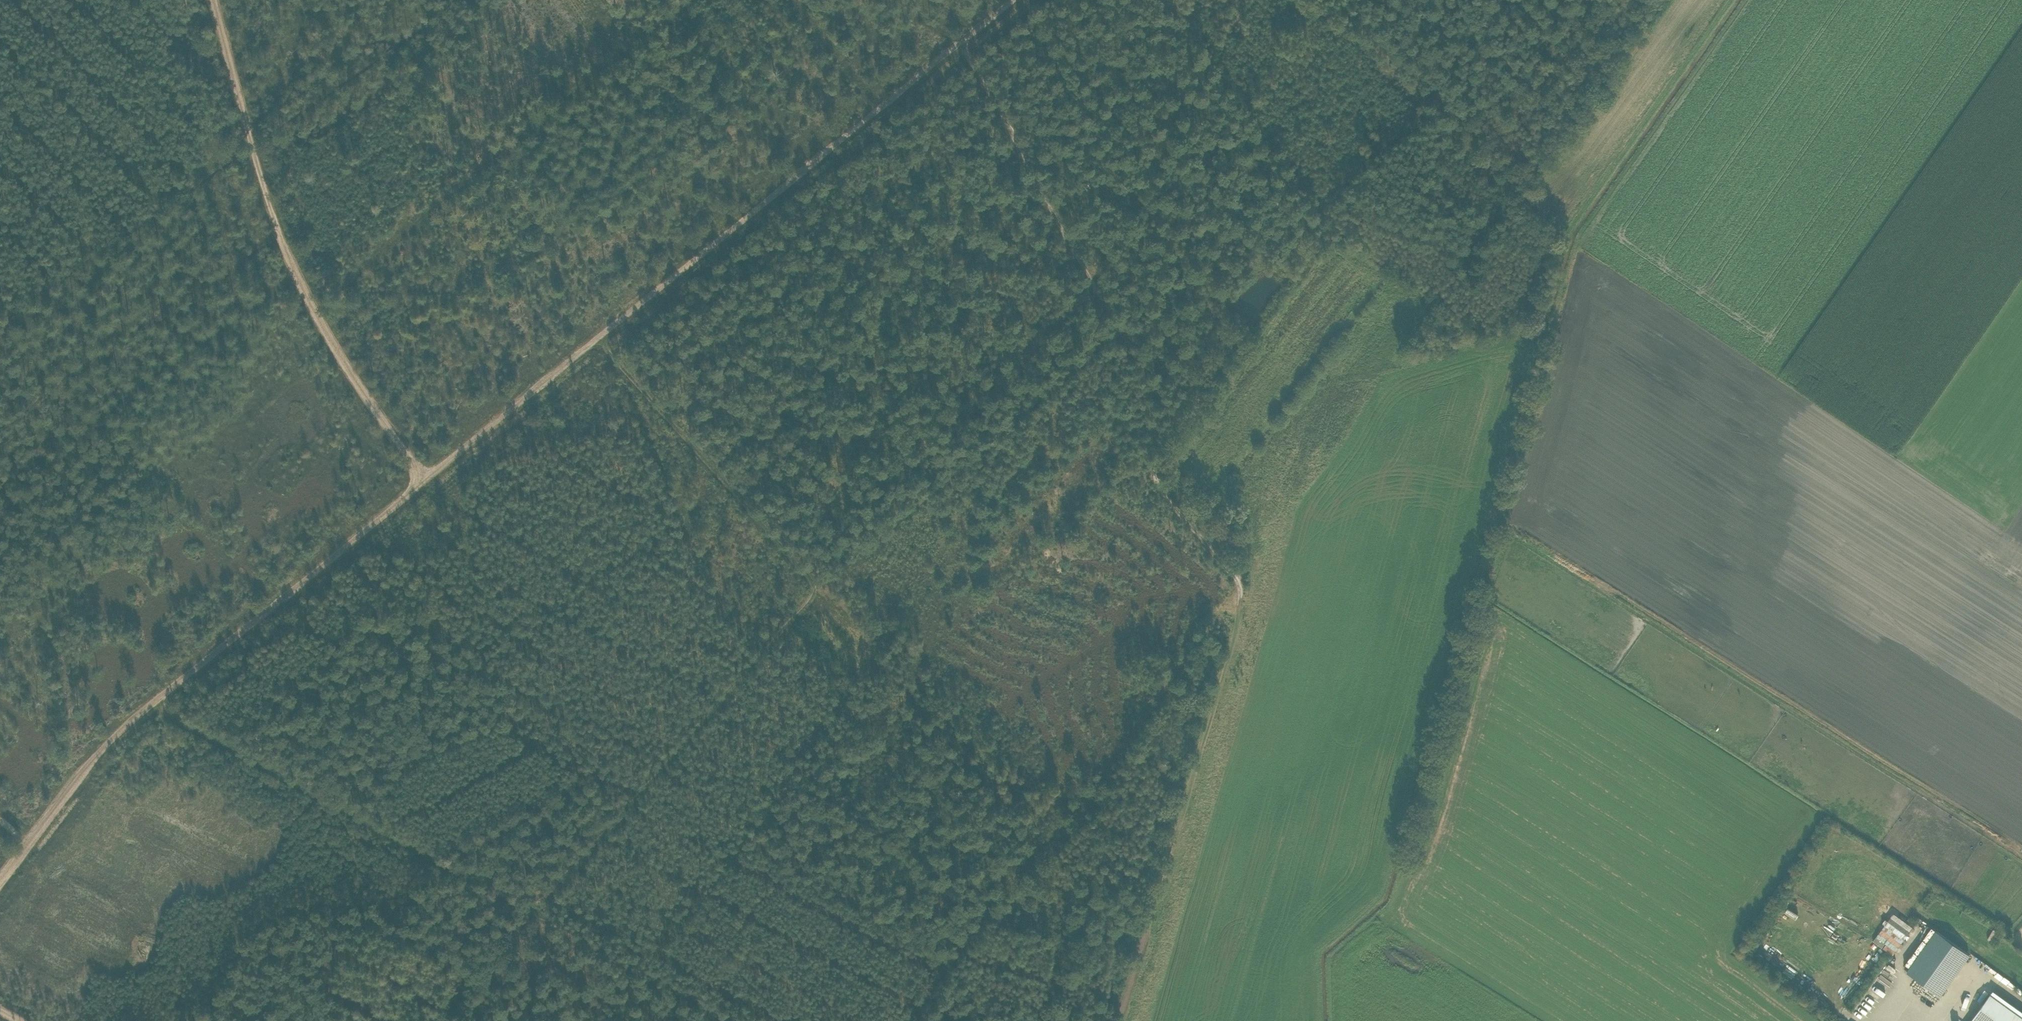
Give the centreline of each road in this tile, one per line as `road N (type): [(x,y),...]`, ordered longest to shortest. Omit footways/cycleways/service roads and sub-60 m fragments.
road 1 (track): [(1115,1020),(1241,587),(1162,494),(1155,474),(1167,406),(1094,288)]
road 2 (track): [(958,42),(424,476)]
road 3 (track): [(424,476),(152,705)]
road 4 (track): [(279,233),(295,276),(424,476)]
road 5 (track): [(212,0),(233,110),(279,233)]
road 6 (track): [(152,705),(27,844)]

